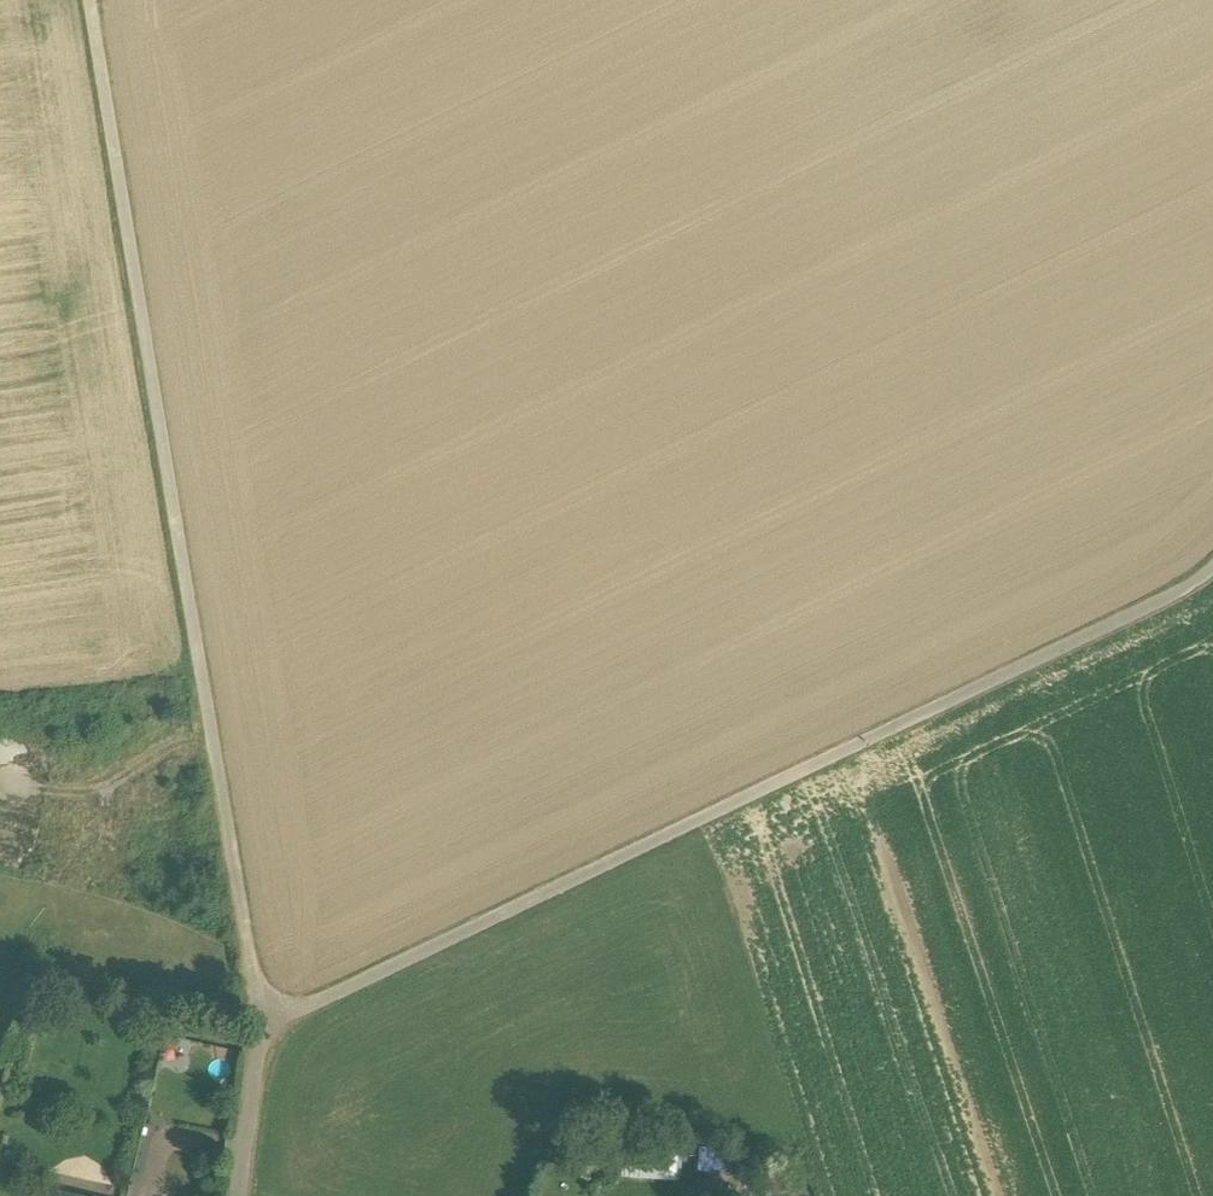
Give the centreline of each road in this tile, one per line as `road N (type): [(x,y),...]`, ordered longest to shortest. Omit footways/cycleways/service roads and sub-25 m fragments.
road 1 (track): [(266,1024),(748,813),(1212,586)]
road 2 (track): [(266,1024),(91,0)]
road 3 (residential): [(243,1195),(266,1024)]

